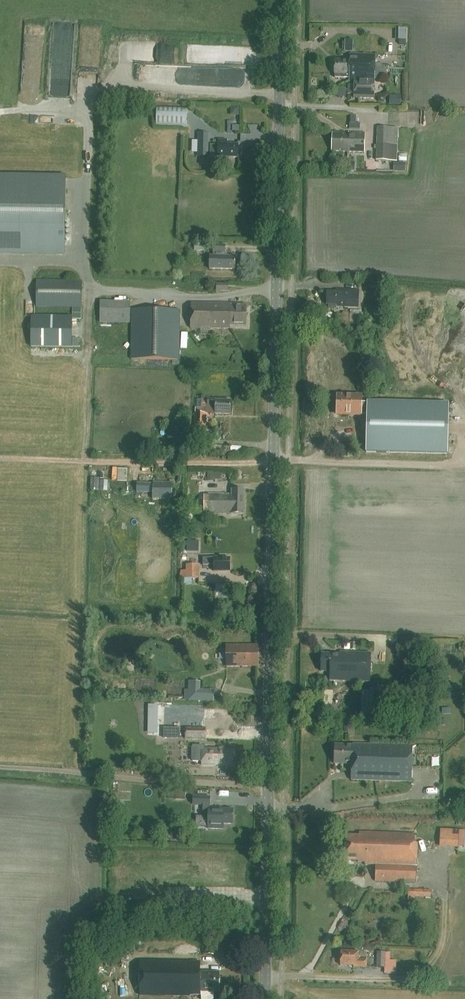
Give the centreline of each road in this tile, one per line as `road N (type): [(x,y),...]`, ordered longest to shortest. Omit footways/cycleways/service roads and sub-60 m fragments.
road 1 (tertiary): [(264,998),(281,0)]
road 2 (track): [(273,462),(0,458)]
road 3 (track): [(0,767),(268,786)]
road 4 (track): [(288,462),(456,464),(464,454)]
road 5 (track): [(98,288),(90,300),(85,461)]

